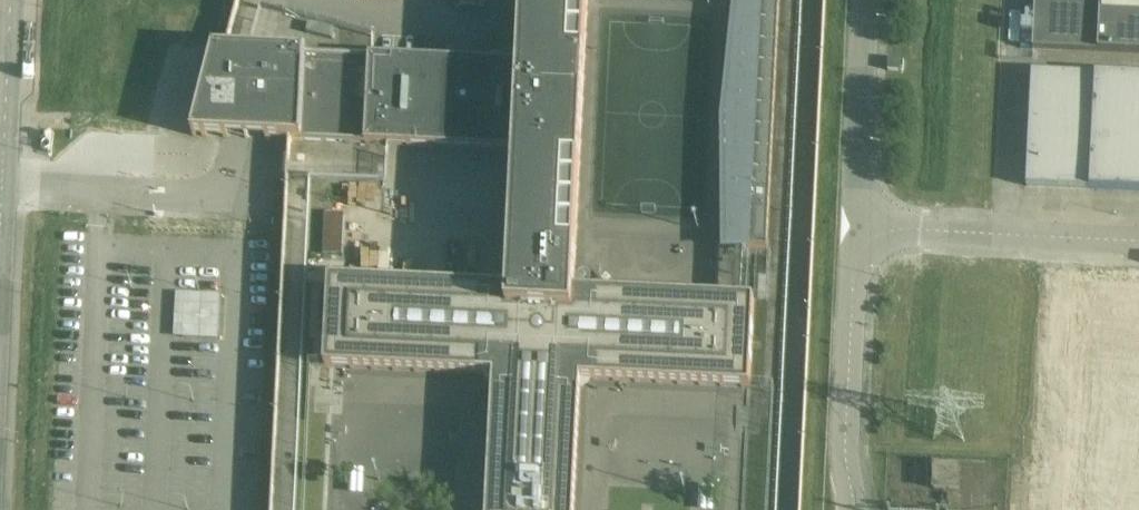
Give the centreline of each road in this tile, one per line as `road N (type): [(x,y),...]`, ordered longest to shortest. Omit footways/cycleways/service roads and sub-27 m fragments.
road 1 (unclassified): [(1138,241),(857,229)]
road 2 (unclassified): [(854,509),(845,451),(857,229)]
road 3 (unclassified): [(857,229),(869,0)]
road 4 (unclassified): [(0,213),(9,0)]

